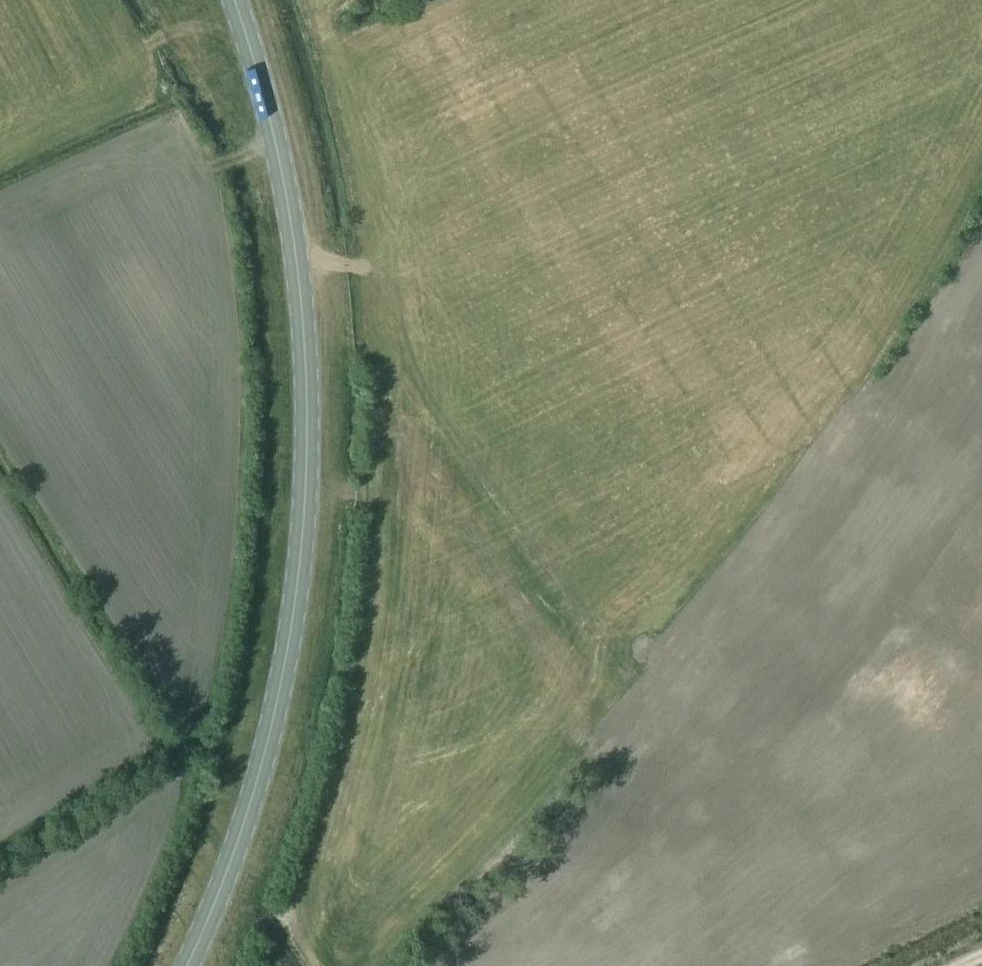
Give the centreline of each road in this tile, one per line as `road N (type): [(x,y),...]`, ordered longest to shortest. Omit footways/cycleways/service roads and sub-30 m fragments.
road 1 (tertiary): [(236,0),(300,261),(304,529),(296,611),(259,770),(187,965)]

